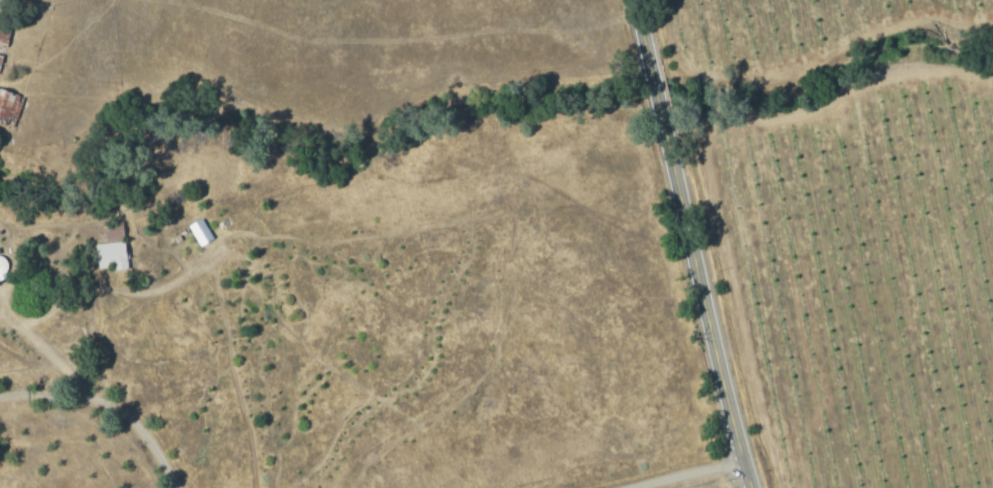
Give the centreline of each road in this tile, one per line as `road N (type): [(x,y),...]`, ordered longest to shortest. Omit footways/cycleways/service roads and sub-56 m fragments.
road 1 (primary): [(756,487),(662,118)]
road 2 (track): [(93,399),(19,331),(27,319),(97,289),(156,287),(210,255)]
road 3 (residential): [(0,393),(122,405),(178,487)]

